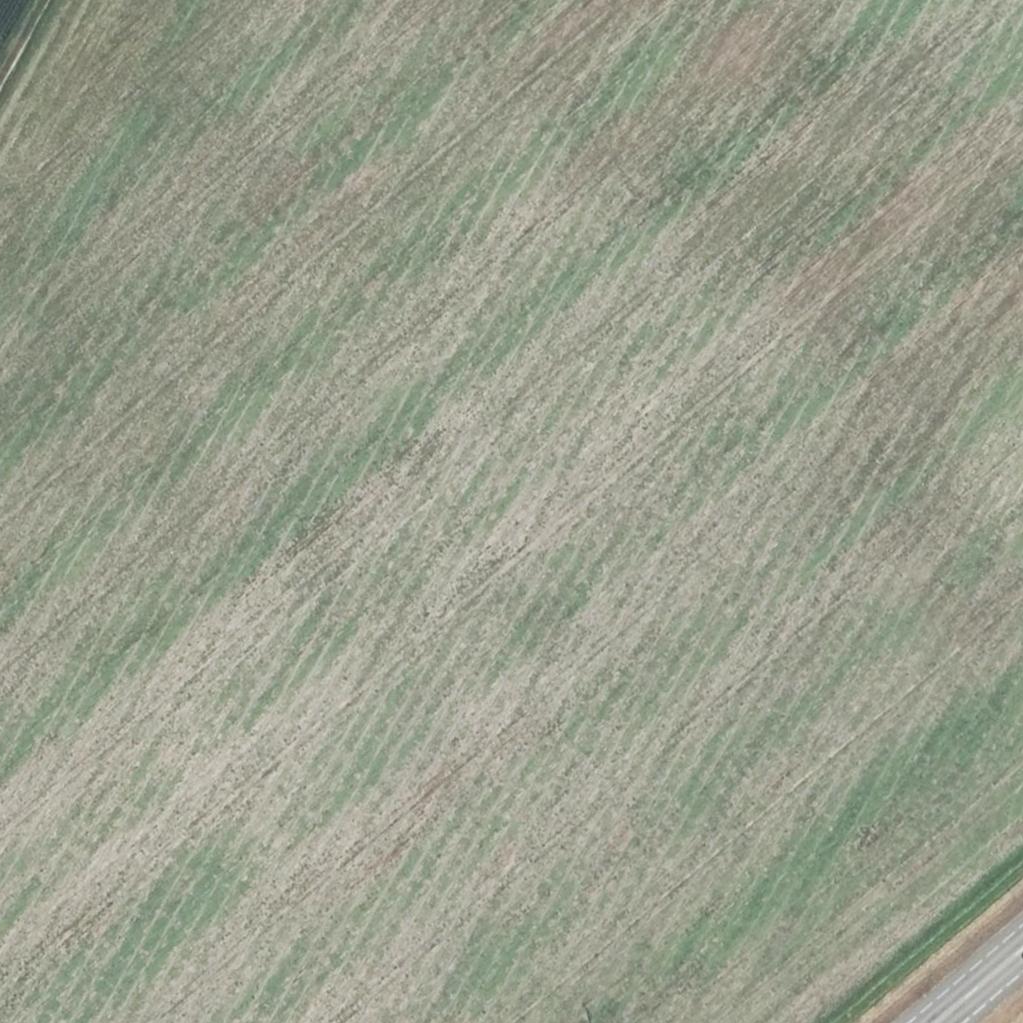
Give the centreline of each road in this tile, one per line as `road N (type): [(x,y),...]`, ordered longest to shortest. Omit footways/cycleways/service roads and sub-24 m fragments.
road 1 (track): [(1022,613),(903,495)]

